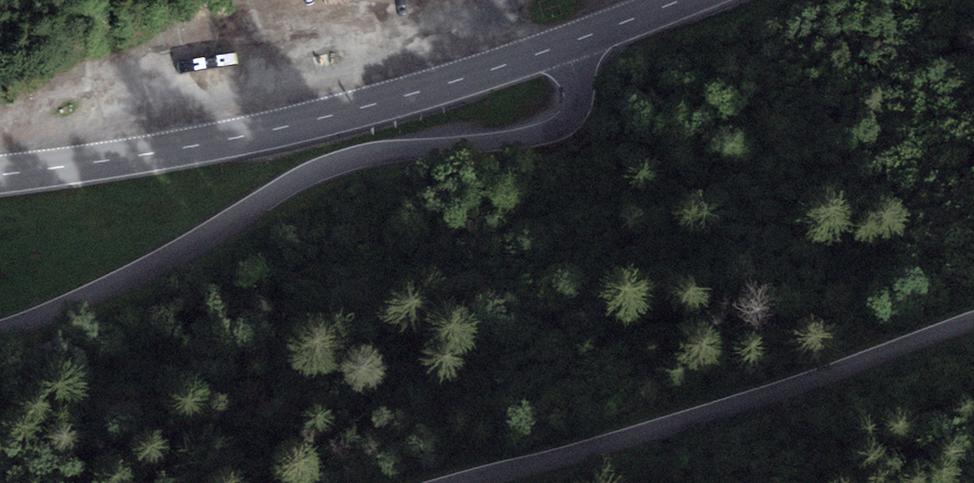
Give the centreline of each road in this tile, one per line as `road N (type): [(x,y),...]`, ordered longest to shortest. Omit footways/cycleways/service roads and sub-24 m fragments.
road 1 (tertiary): [(0,331),(104,290),(322,169),(563,126),(580,104),(562,46)]
road 2 (primary): [(0,175),(263,133),(562,46)]
road 3 (tertiary): [(973,325),(481,482)]
road 4 (primary): [(562,46),(682,0)]

